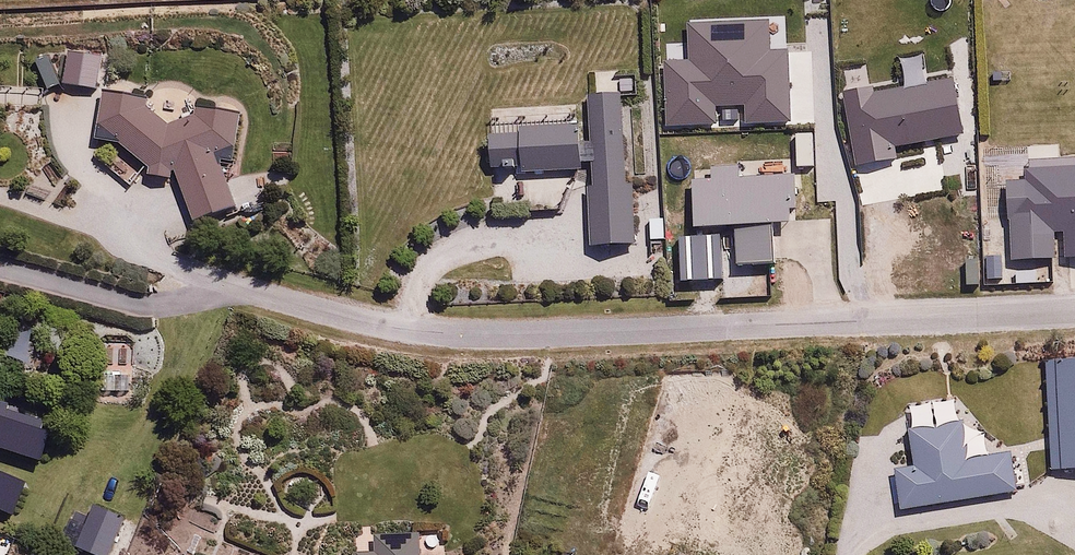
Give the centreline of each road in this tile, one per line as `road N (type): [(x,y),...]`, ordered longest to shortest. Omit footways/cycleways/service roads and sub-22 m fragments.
road 1 (residential): [(199,276),(345,318),(438,333),(1074,311)]

